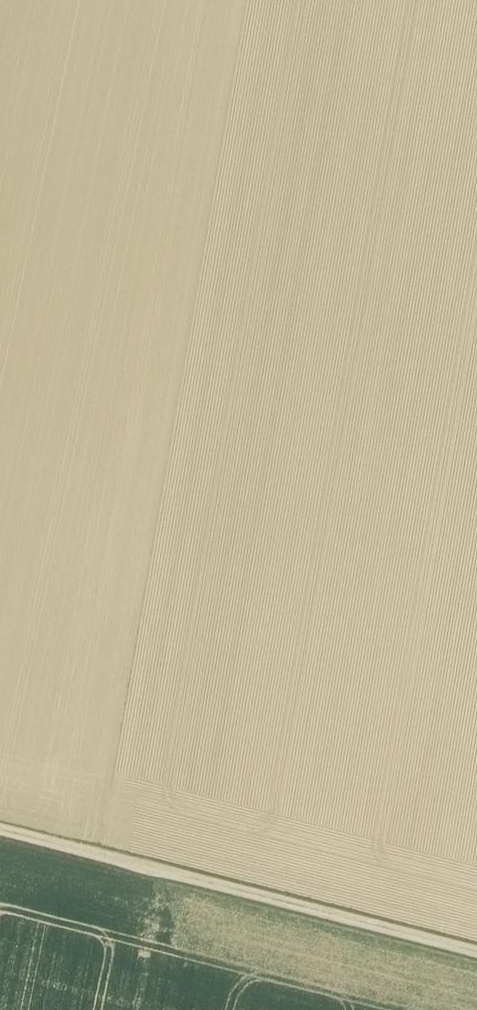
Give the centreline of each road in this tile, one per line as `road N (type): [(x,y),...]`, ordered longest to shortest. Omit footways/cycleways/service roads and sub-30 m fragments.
road 1 (track): [(476,954),(0,832)]

